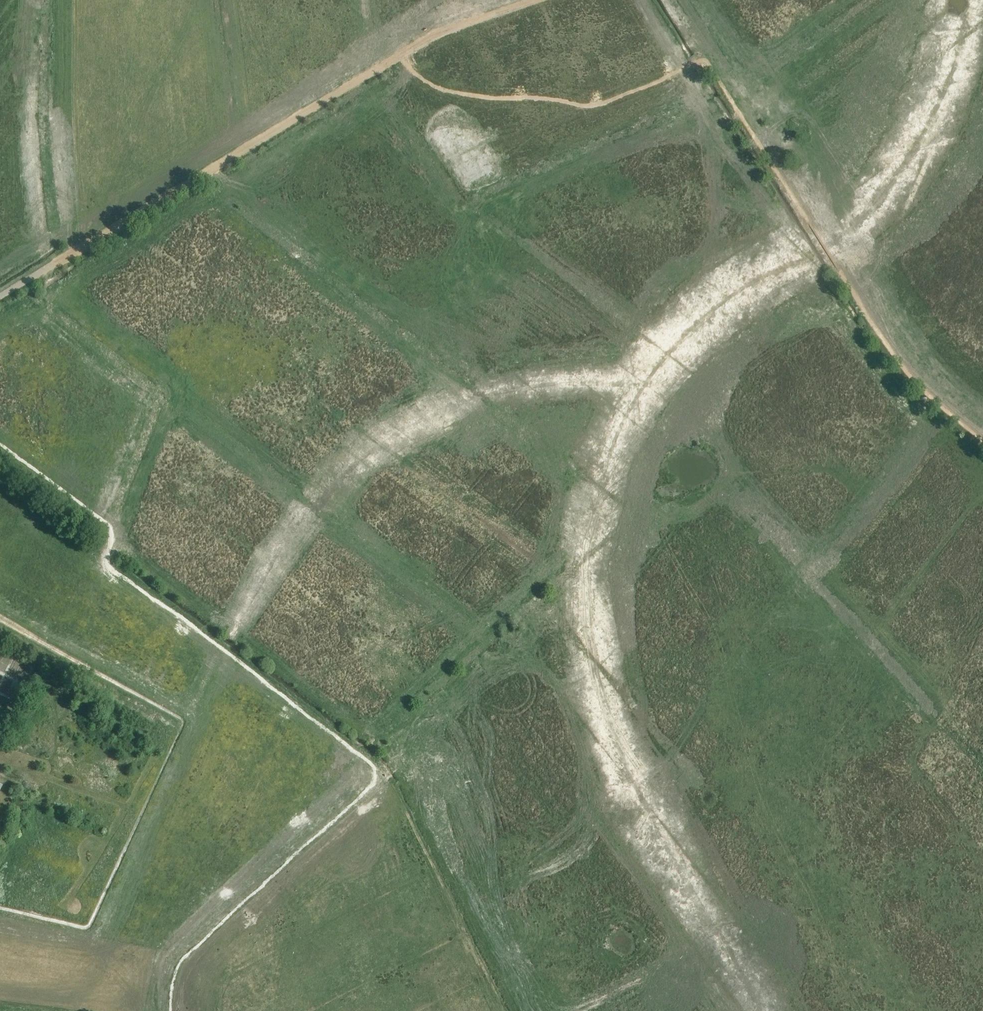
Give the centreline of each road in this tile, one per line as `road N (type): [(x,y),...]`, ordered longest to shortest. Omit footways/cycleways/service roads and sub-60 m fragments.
road 1 (track): [(55,266),(404,55),(528,0)]
road 2 (track): [(0,631),(107,694),(116,714)]

